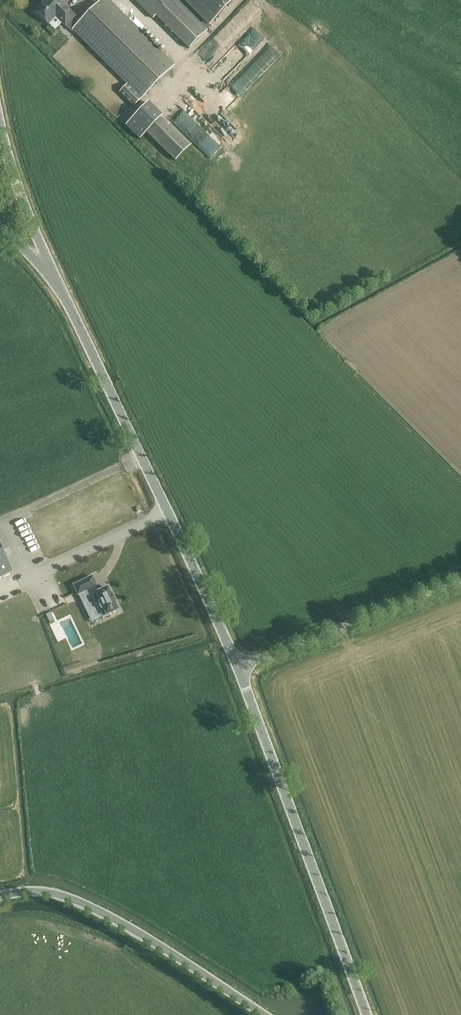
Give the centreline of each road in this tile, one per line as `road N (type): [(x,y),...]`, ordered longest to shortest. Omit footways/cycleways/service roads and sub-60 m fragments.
road 1 (unclassified): [(238,666),(51,271)]
road 2 (unclassified): [(367,1014),(238,666)]
road 3 (unclassified): [(0,898),(25,892),(78,902),(263,1014)]
road 4 (unclassified): [(238,666),(460,581)]
road 5 (unclassified): [(51,271),(0,124)]

